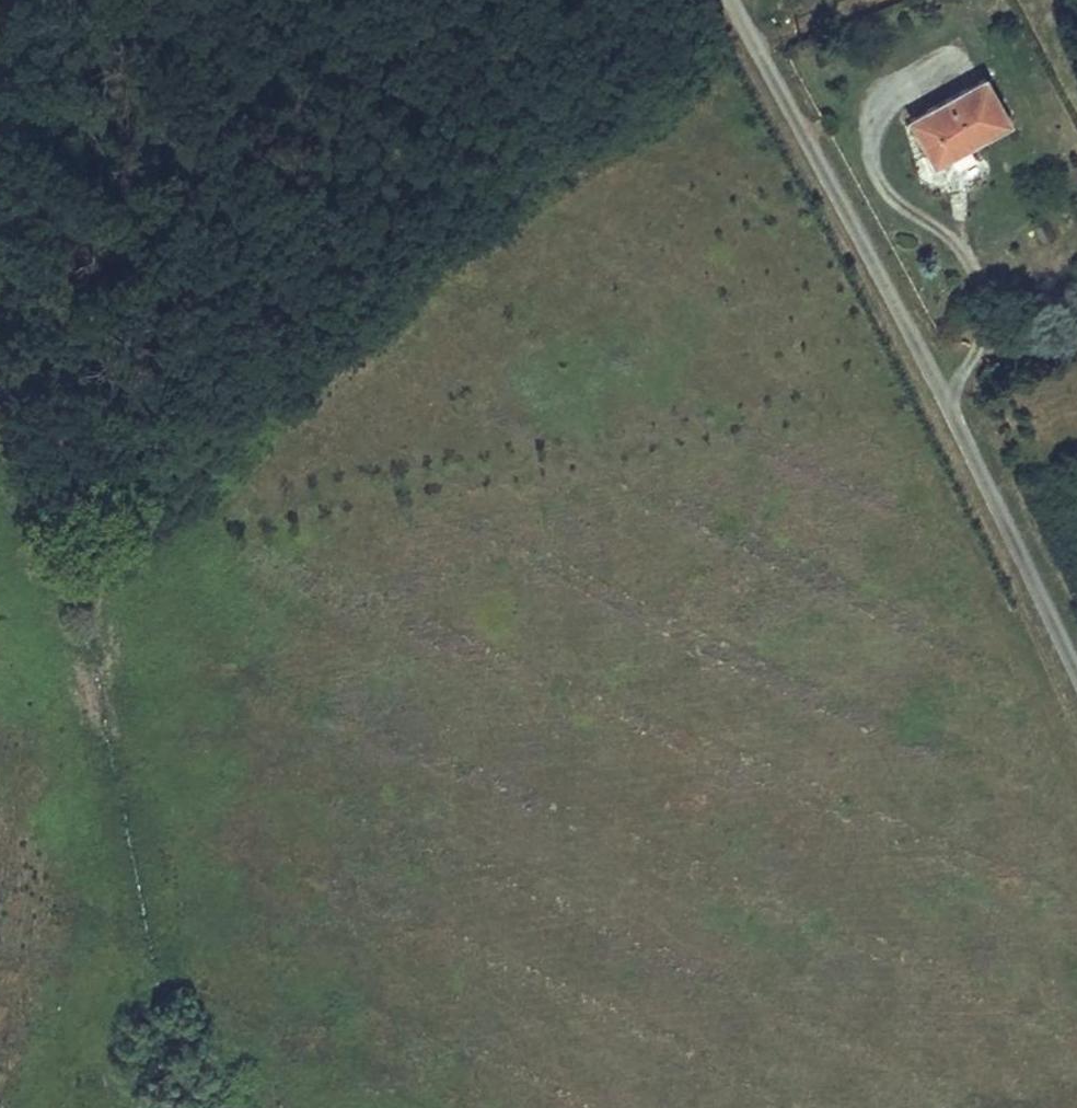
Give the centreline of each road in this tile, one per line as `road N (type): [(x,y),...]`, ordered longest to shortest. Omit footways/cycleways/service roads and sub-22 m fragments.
road 1 (unclassified): [(1076,685),(736,0)]

